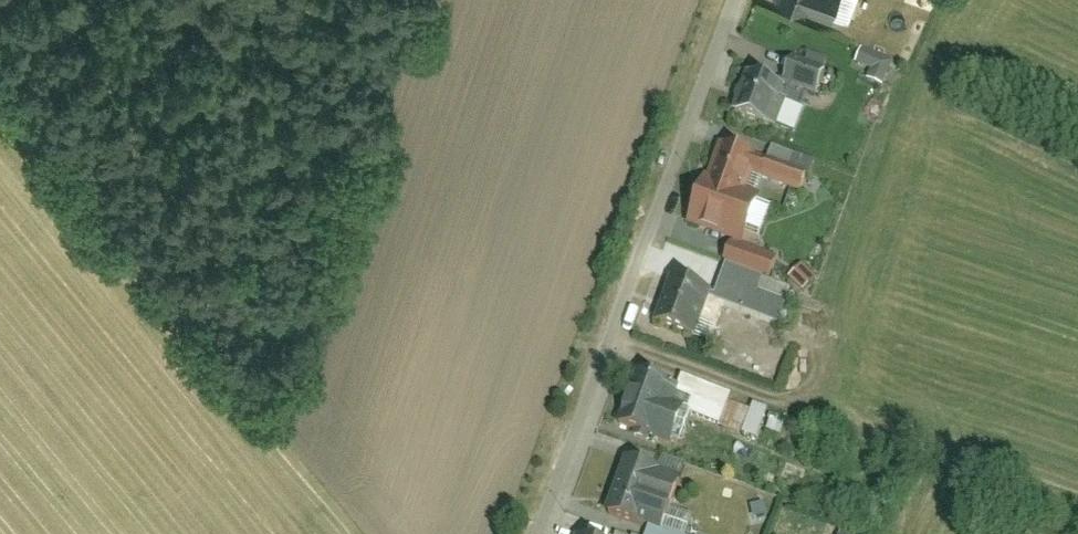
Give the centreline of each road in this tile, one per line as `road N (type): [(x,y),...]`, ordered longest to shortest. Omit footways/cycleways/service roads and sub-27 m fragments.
road 1 (residential): [(535,533),(725,0)]

